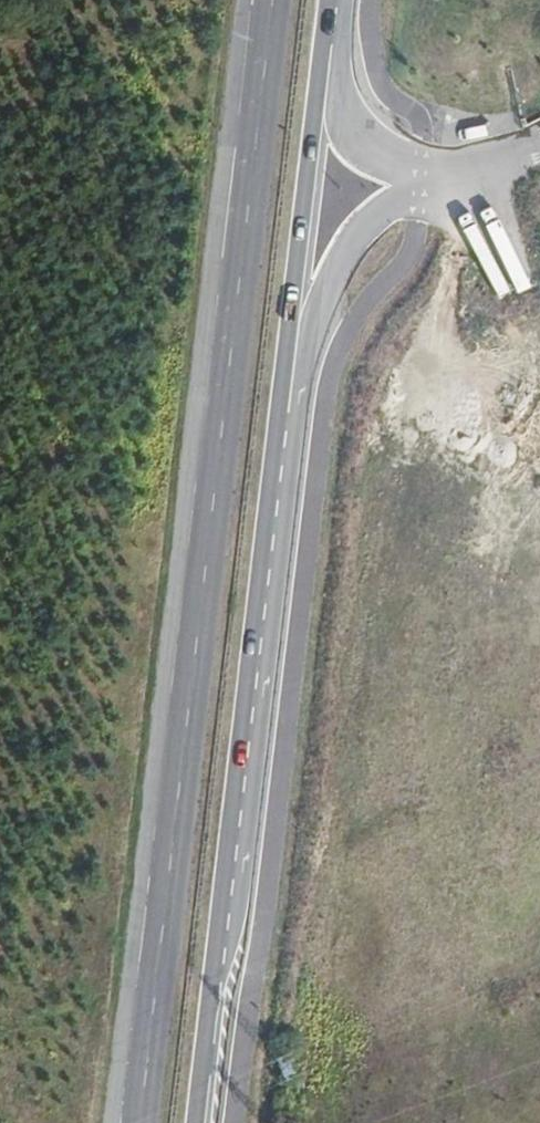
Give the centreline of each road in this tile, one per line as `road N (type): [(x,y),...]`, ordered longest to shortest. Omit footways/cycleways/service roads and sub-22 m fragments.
road 1 (primary): [(205,1122),(337,0)]
road 2 (primary): [(270,0),(141,1122)]

